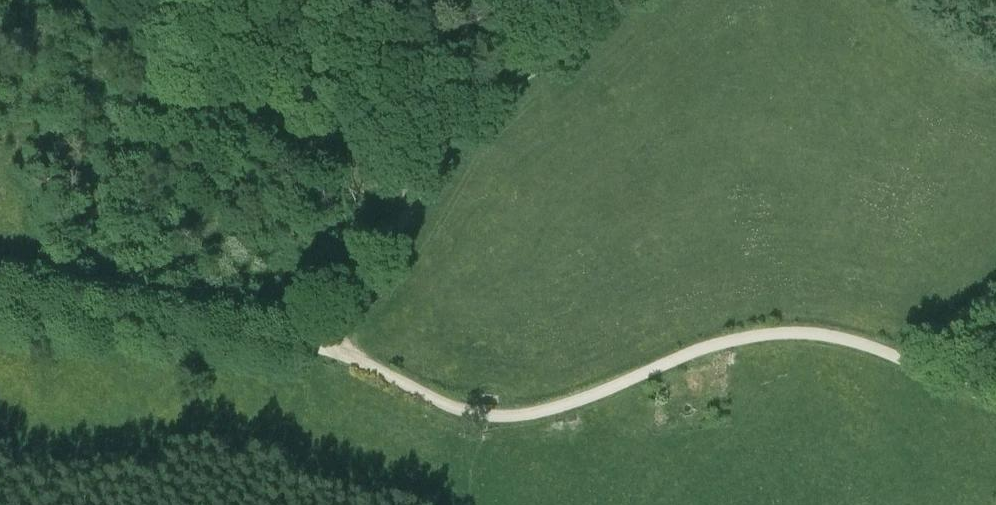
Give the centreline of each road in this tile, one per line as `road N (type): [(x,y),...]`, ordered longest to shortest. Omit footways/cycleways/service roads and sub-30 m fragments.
road 1 (unclassified): [(0,306),(309,348),(475,420),(591,401),(684,358),(773,335),(851,342),(995,405)]
road 2 (track): [(631,0),(578,45),(518,72),(484,99),(309,348)]

